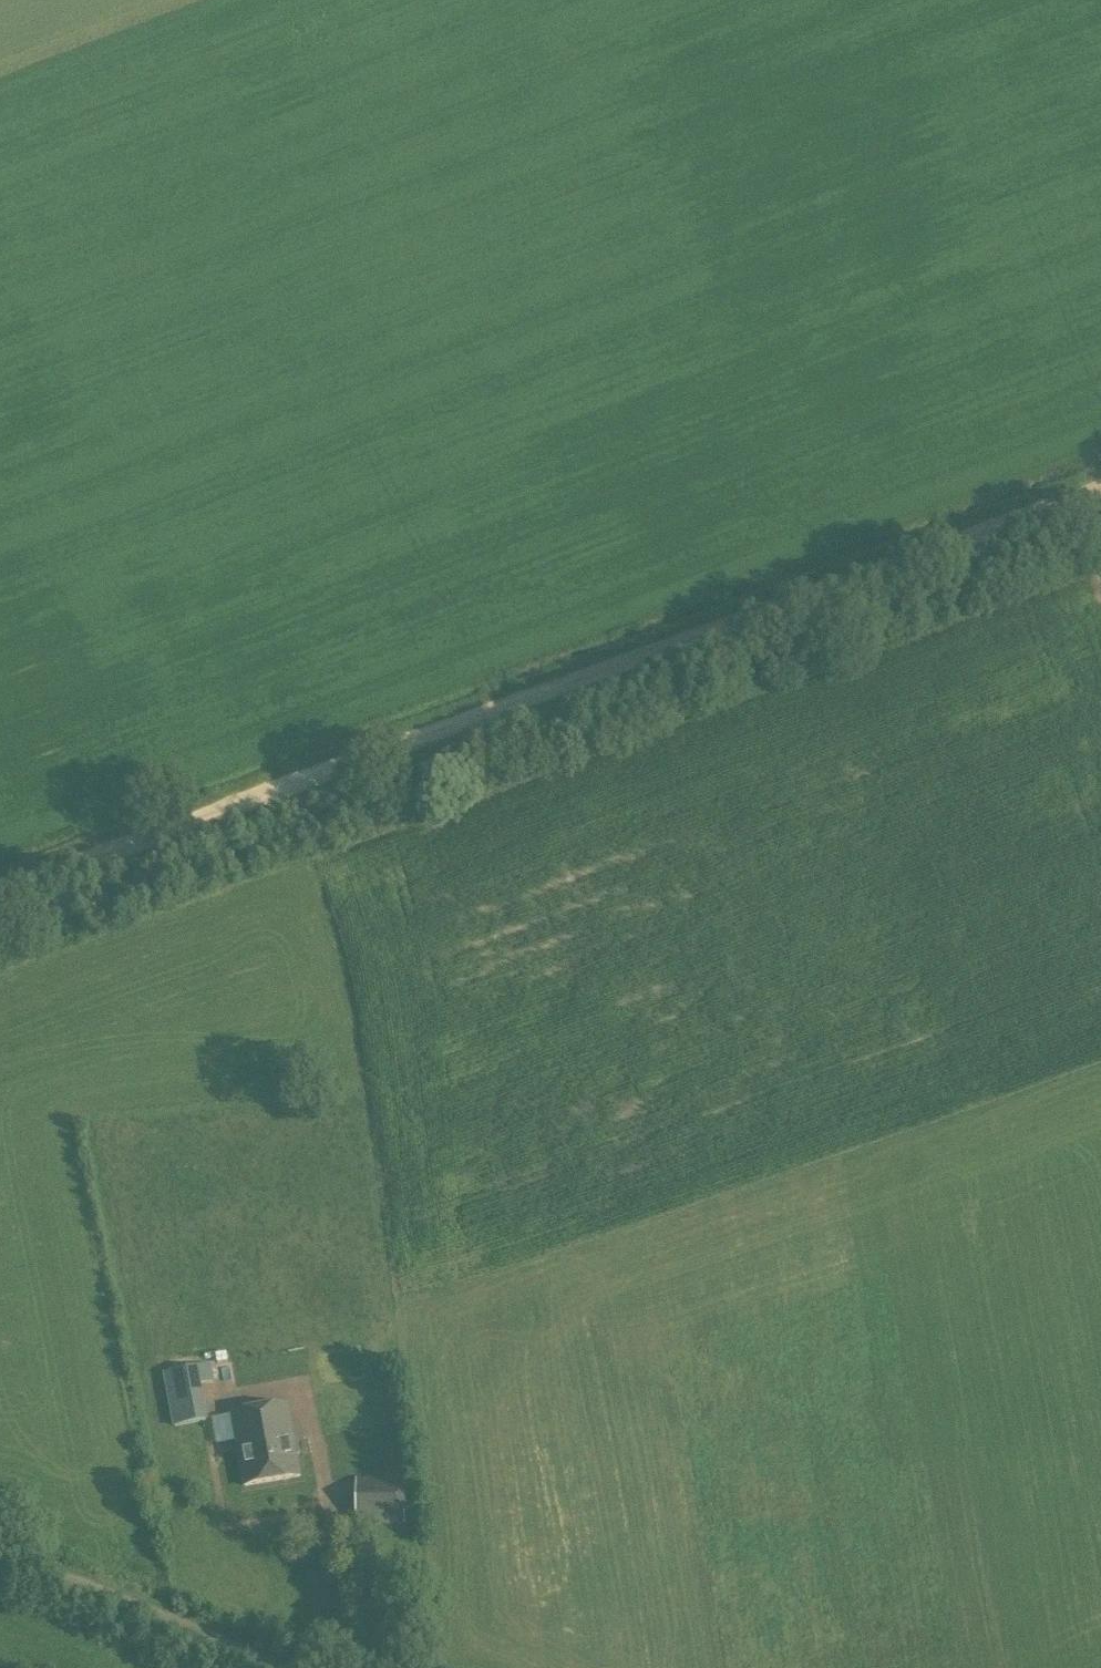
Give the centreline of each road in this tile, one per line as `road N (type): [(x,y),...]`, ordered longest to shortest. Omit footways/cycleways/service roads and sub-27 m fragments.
road 1 (track): [(0,890),(1100,491)]
road 2 (unclassified): [(279,1667),(0,1560)]

